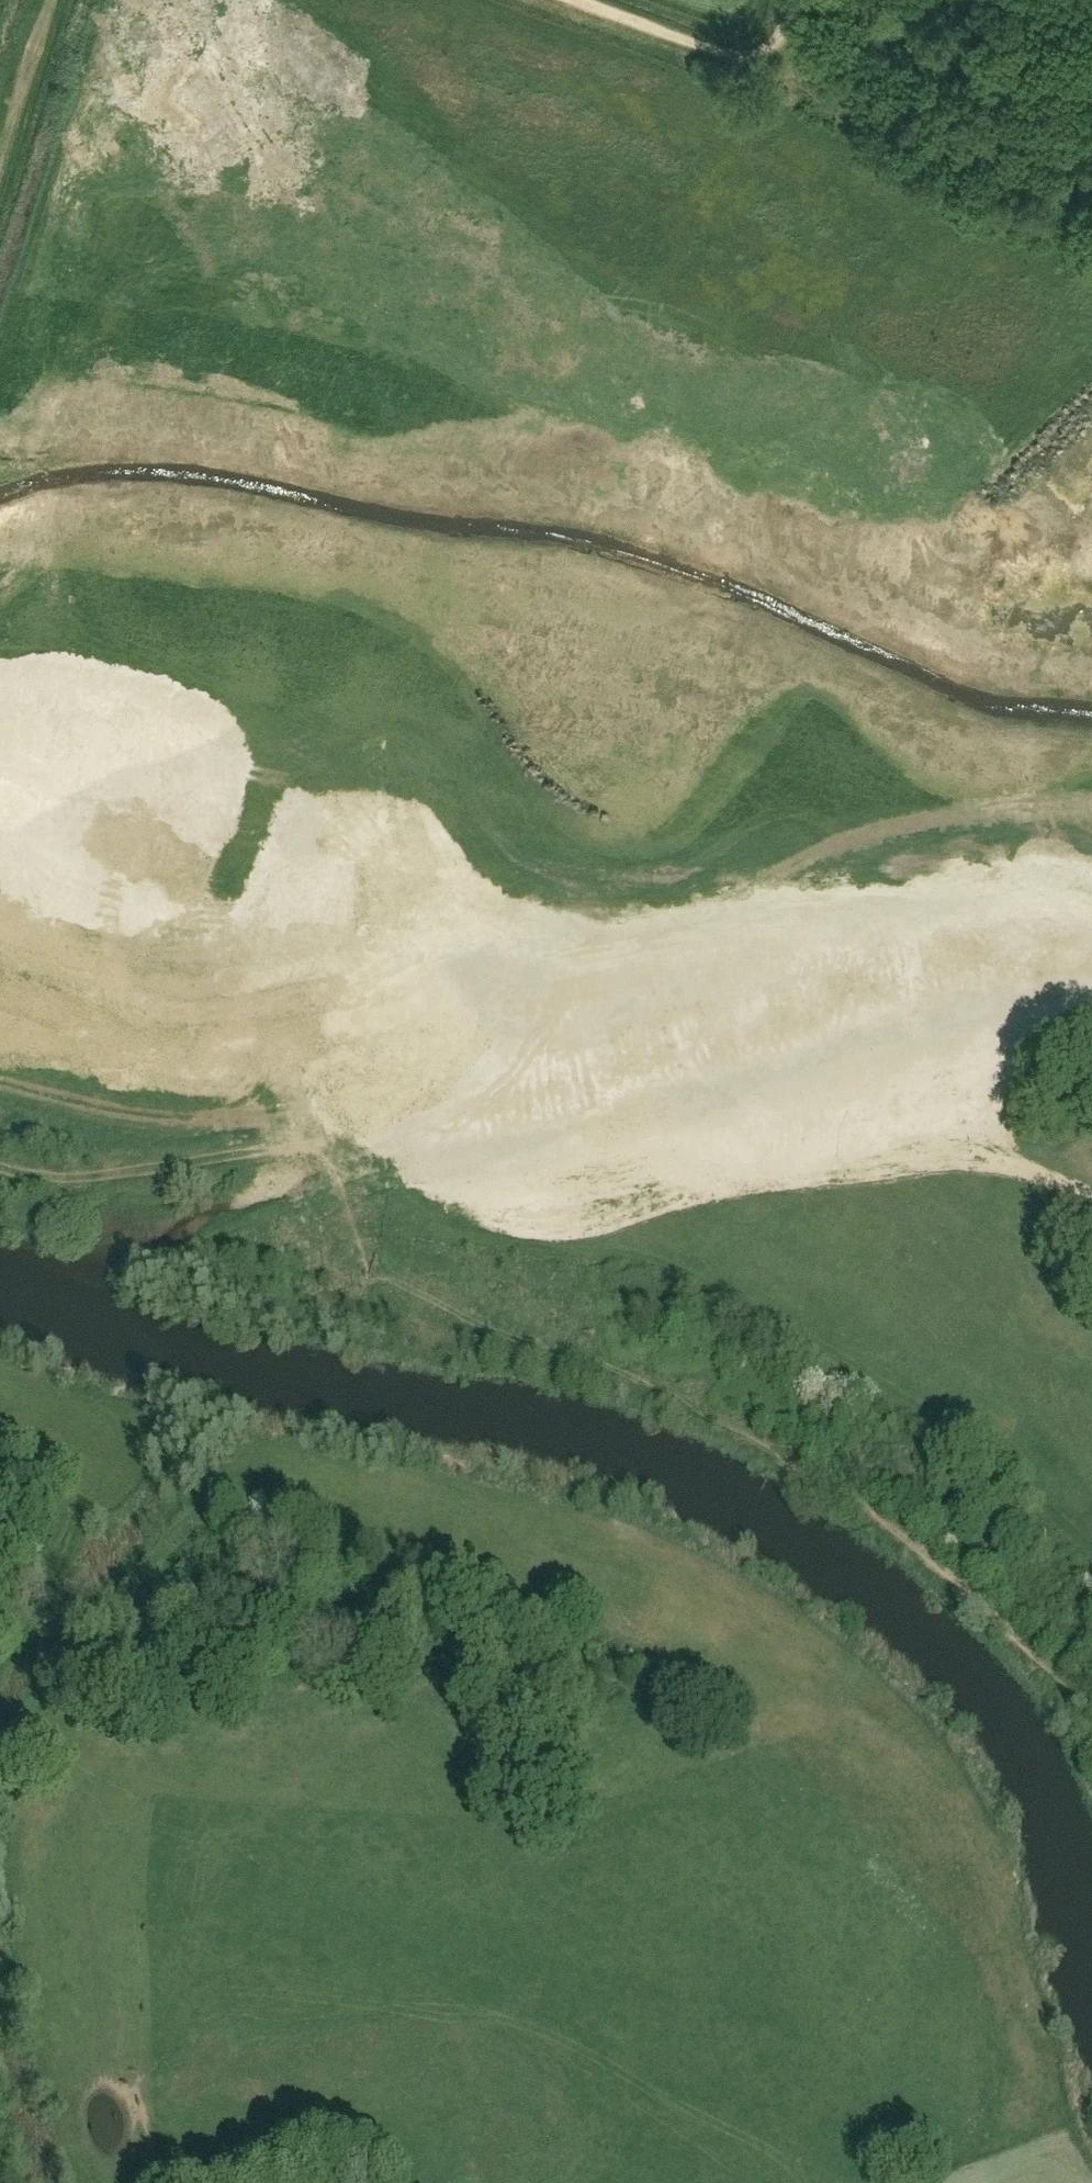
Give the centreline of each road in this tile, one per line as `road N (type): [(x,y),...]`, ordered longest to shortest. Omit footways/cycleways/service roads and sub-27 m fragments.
road 1 (track): [(1091,1555),(981,1466),(910,1393),(674,1267),(366,1233),(352,1227),(343,1188),(325,1157),(222,1152),(0,1188)]
road 2 (track): [(738,57),(584,0)]
road 3 (track): [(47,0),(0,139)]

